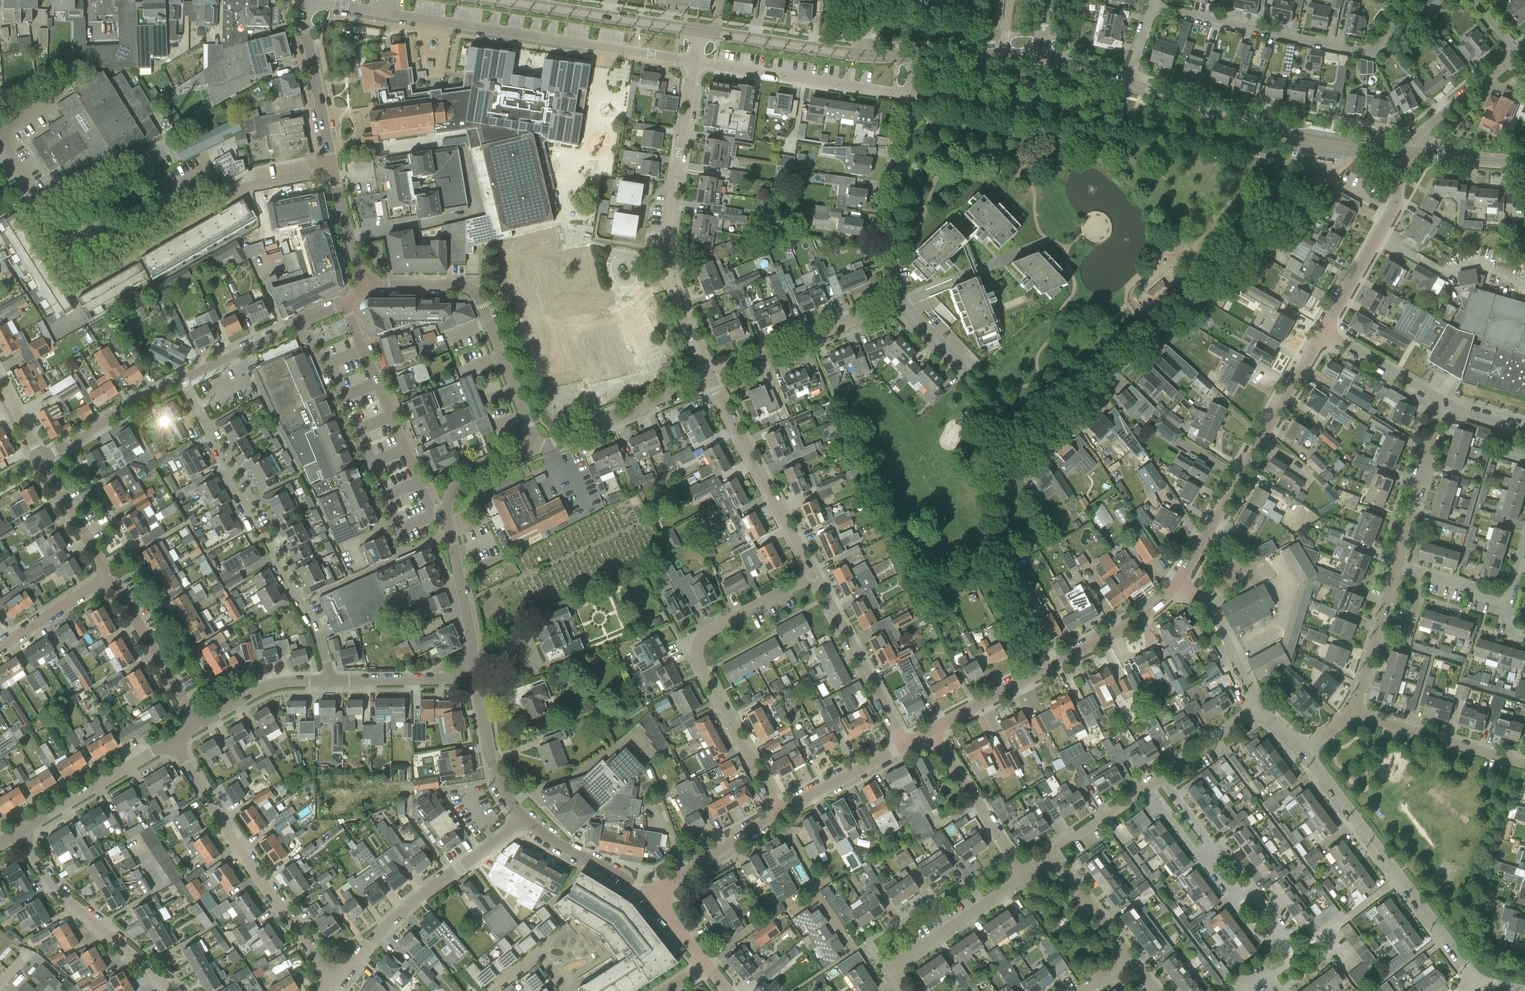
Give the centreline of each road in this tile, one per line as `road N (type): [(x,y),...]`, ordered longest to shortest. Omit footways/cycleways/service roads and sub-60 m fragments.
road 1 (residential): [(333,171),(249,187),(78,280),(0,138)]
road 2 (residential): [(305,2),(696,62)]
road 3 (residential): [(1151,336),(1018,452),(958,365),(896,303)]
road 4 (residential): [(330,680),(316,632),(183,381)]
road 5 (residential): [(779,813),(696,656),(703,635),(816,574)]
road 6 (residential): [(696,62),(666,261),(708,378)]
road 7 (residential): [(1161,778),(1213,844),(1201,853),(1237,900),(1250,890),(1287,951),(1286,962),(1246,990)]
road 8 (unclassified): [(1478,983),(1304,750)]
road 9 (residential): [(335,982),(174,741)]
road 10 (tertiary): [(1406,152),(1298,140),(1126,84)]
road 11 (tertiary): [(936,728),(1146,615),(1180,580)]
road 12 (residential): [(1153,6),(1366,51),(1412,0)]
road 13 (tertiary): [(1180,580),(1322,332)]
road 14 (unclassified): [(531,441),(473,290),(367,284)]
road 15 (residential): [(335,982),(394,919),(523,819)]
road 16 (residential): [(447,516),(433,517),(345,305)]
road 17 (residential): [(816,574),(708,378)]
road 18 (residential): [(172,990),(53,888),(19,833)]
road 19 (residential): [(911,96),(696,62)]
road 20 (residential): [(896,303),(894,192),(911,96)]
road 21 (residential): [(708,378),(896,303)]
road 22 (tertiary): [(701,31),(506,0)]
road 23 (residential): [(905,746),(816,574)]
road 24 (residential): [(708,378),(548,443),(531,441)]
road 25 (residential): [(904,990),(895,971),(900,959),(1024,877)]
road 26 (unclassified): [(19,833),(174,741)]
road 27 (residential): [(1524,764),(1352,713)]
road 28 (residential): [(183,381),(345,305)]
road 29 (unclassified): [(197,725),(106,577)]
road 30 (residential): [(1024,877),(936,728)]
road 31 (unclassified): [(333,171),(305,2)]
road 32 (residential): [(1396,565),(1448,405)]
road 33 (unclassified): [(465,677),(472,646),(447,516)]
road 34 (tertiary): [(863,56),(701,31)]
road 35 (residential): [(42,460),(183,381)]
road 36 (unclassified): [(523,819),(495,779),(480,698),(465,677)]
road 37 (residential): [(1352,713),(1396,565)]
road 38 (unclassified): [(1259,709),(1214,612),(1180,580)]
road 39 (residential): [(1268,234),(1330,179),(1391,213)]
road 40 (unclassified): [(653,896),(523,819)]
road 41 (tertiary): [(653,896),(779,813)]
road 42 (residential): [(1406,152),(1520,55)]
road 43 (unclassified): [(1448,405),(1322,332)]
road 44 (unclassified): [(197,725),(272,682),(330,680)]
road 45 (residential): [(1051,864),(1055,846),(1161,778)]
road 46 (tertiary): [(779,813),(905,746)]
road 47 (tertiary): [(1322,332),(1391,213)]
road 48 (unclassified): [(465,677),(330,680)]
road 49 (unclassified): [(106,577),(42,460)]
road 50 (residential): [(0,646),(106,577)]
road 51 (unclassified): [(447,516),(456,483),(525,454),(531,441)]
road 52 (residential): [(1128,958),(1051,864)]

